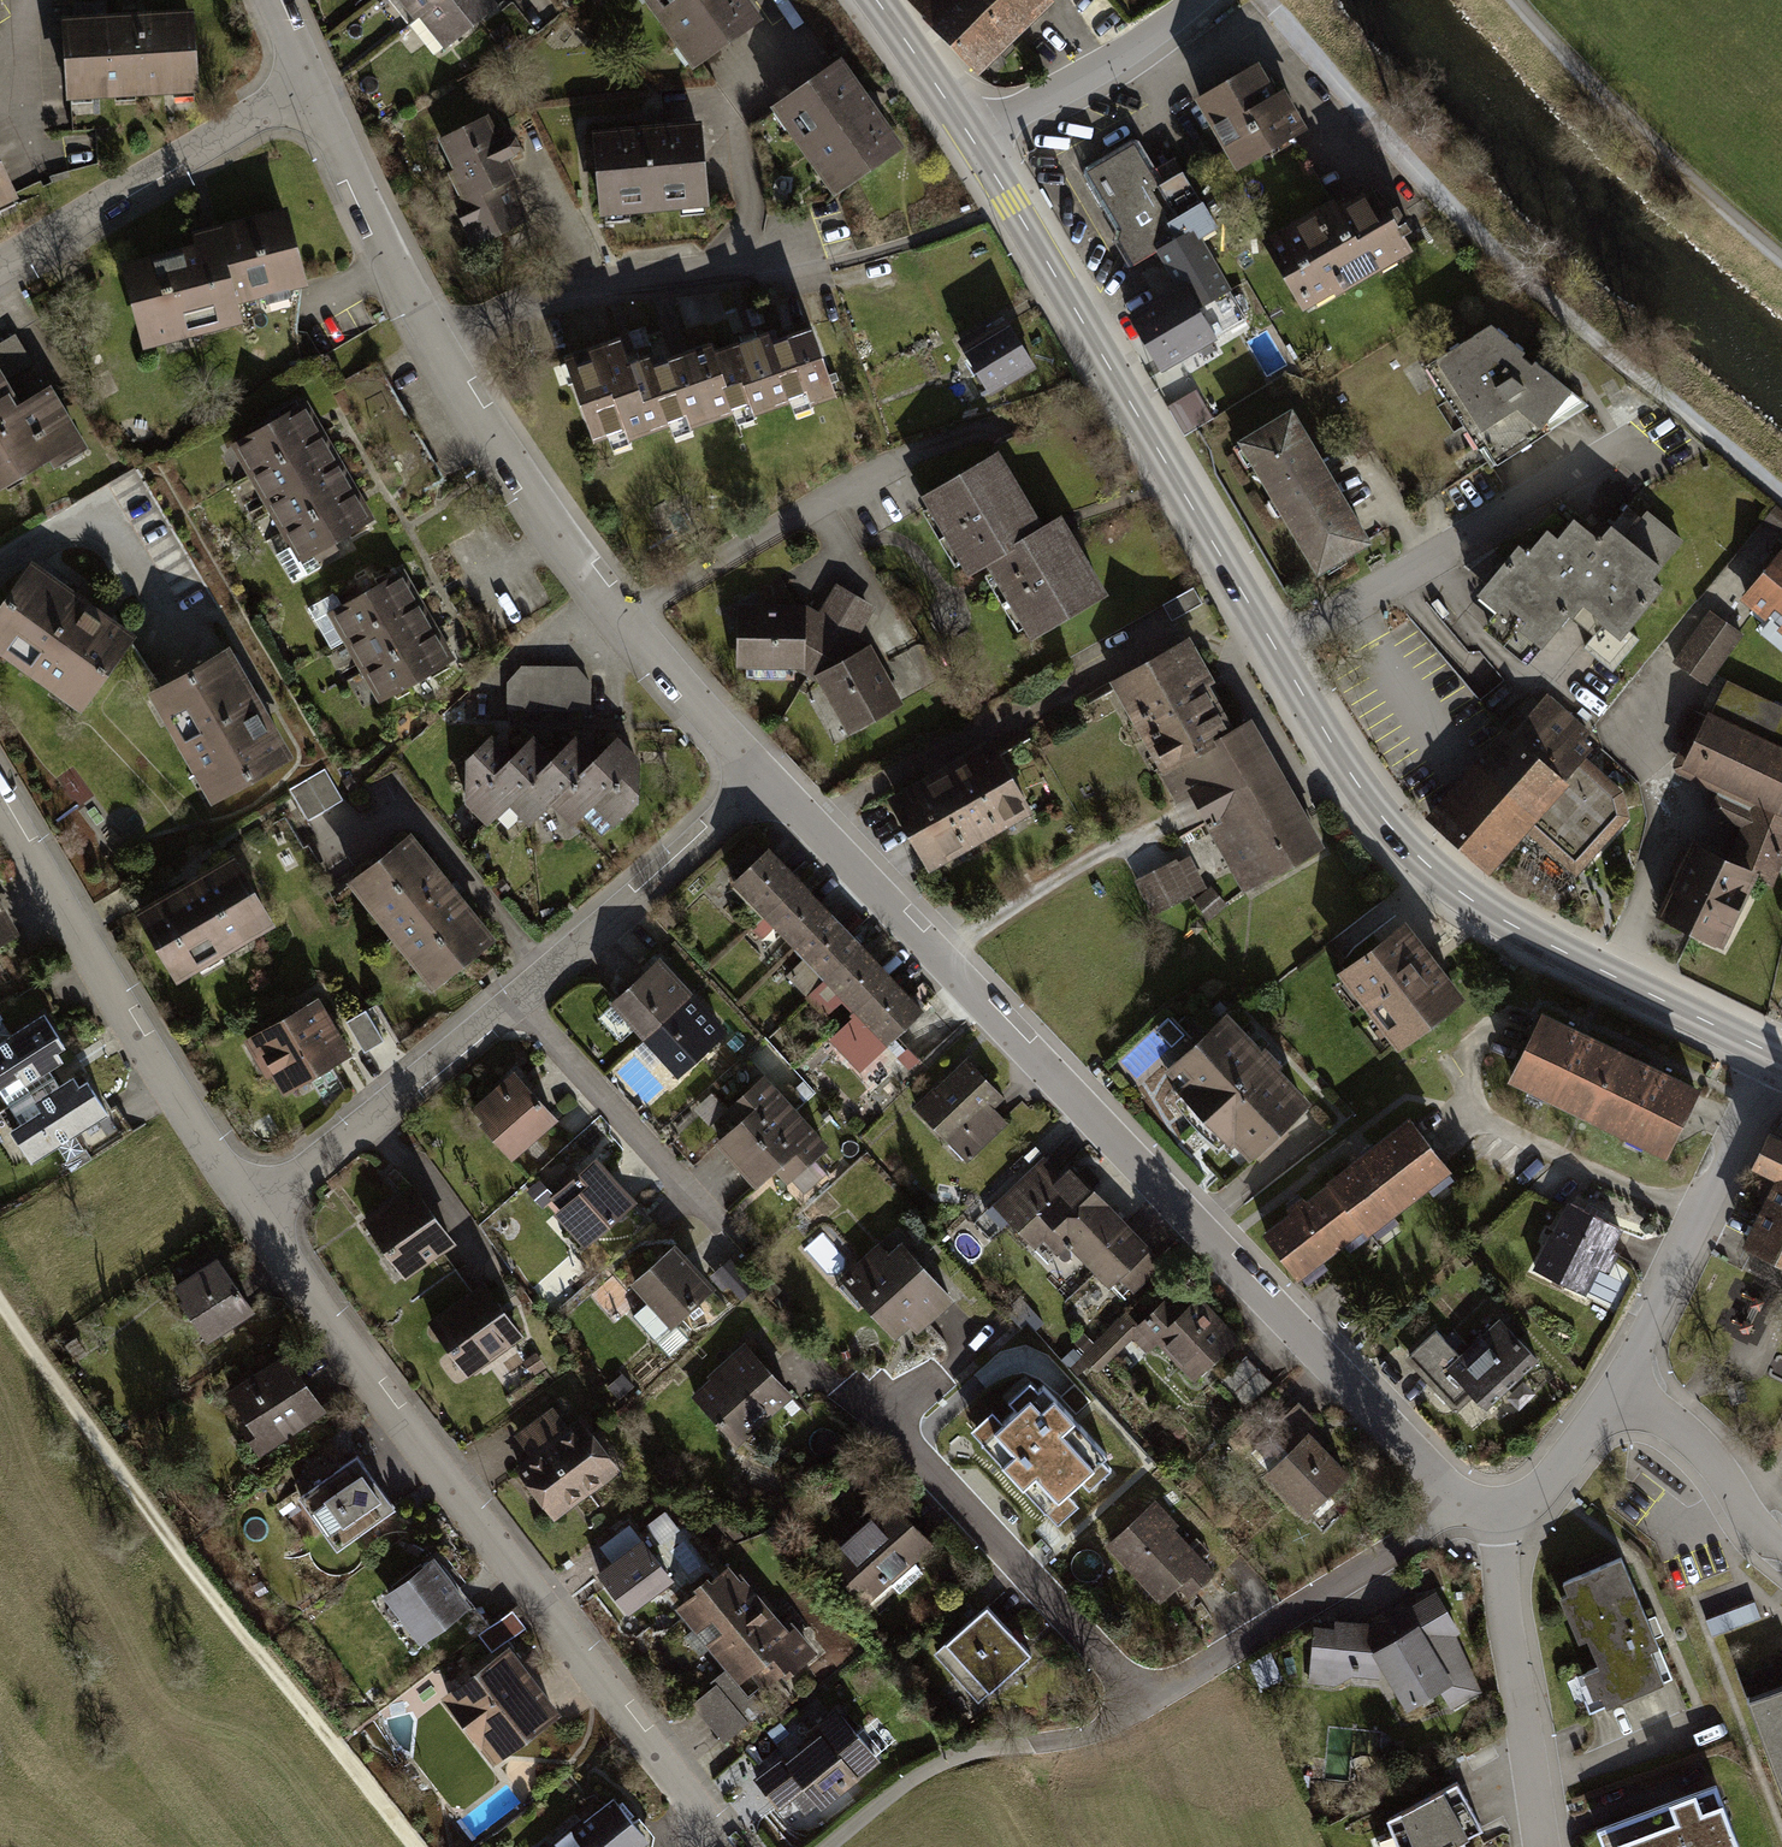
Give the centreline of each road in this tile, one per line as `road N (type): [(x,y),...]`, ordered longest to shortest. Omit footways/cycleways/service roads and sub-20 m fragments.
road 1 (secondary): [(969,136),(1372,808),(1508,926),(1772,1054)]
road 2 (residential): [(1453,1494),(769,781)]
road 3 (residential): [(769,781),(565,546),(440,348),(305,88)]
road 4 (residential): [(727,1843),(252,1215)]
road 5 (residential): [(1453,1494),(1412,1533),(1150,1704),(878,1411)]
road 6 (track): [(1781,494),(1552,302),(1376,125),(1269,0)]
road 7 (track): [(414,1846),(241,1629),(0,1299)]
road 8 (residential): [(252,1215),(769,781)]
road 9 (residential): [(252,1215),(0,803)]
road 10 (residential): [(1618,1397),(1772,1054)]
road 11 (track): [(828,1846),(919,1773),(971,1752),(1084,1735),(1150,1704)]
road 12 (residential): [(1540,1846),(1538,1833),(1503,1801),(1497,1509)]
road 13 (residential): [(0,262),(305,88)]
road 14 (residential): [(969,136),(1124,55),(1197,0)]
road 15 (residential): [(1781,1552),(1748,1517),(1716,1465),(1662,1416),(1618,1397)]
road 16 (residential): [(1497,1509),(1538,1491),(1618,1397)]
road 17 (secondary): [(874,0),(969,136)]

